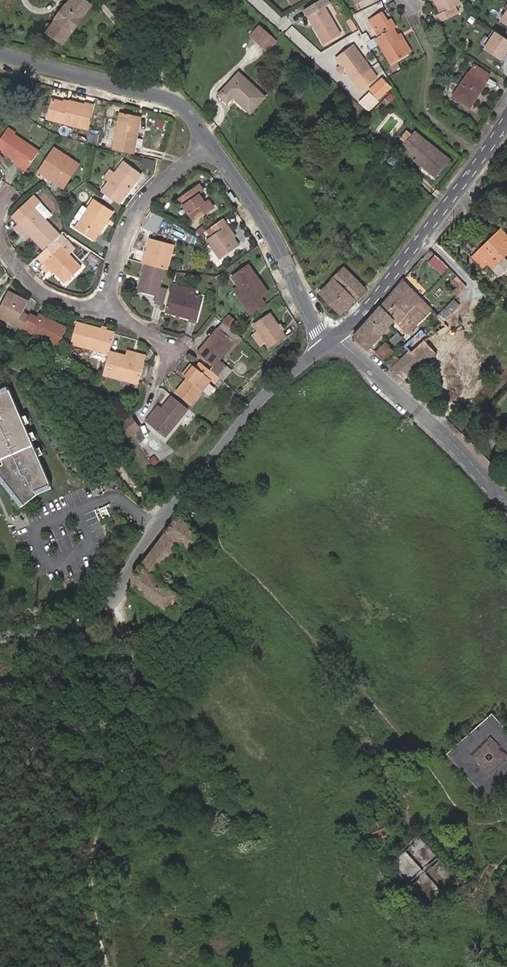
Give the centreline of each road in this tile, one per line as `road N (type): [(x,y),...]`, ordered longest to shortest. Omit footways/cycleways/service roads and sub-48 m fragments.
road 1 (tertiary): [(0,636),(48,632),(96,612),(232,434),(325,343)]
road 2 (tertiary): [(335,336),(392,276),(506,118)]
road 3 (residential): [(335,336),(506,503)]
road 4 (residential): [(0,54),(171,100),(211,144)]
road 5 (residential): [(211,144),(278,247),(325,343)]
road 6 (residential): [(211,144),(143,202),(108,294)]
road 7 (residential): [(108,294),(85,308),(43,295),(0,244)]

